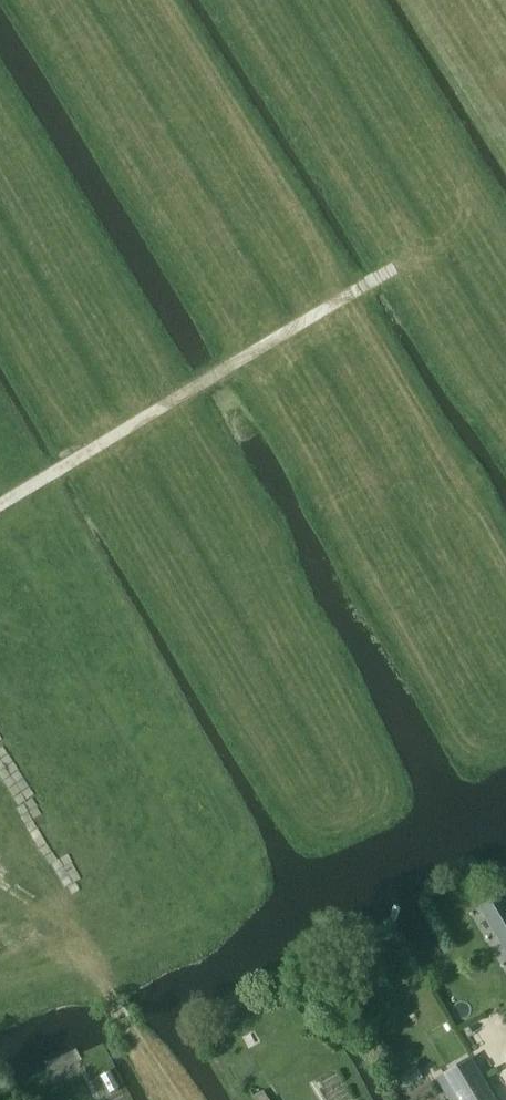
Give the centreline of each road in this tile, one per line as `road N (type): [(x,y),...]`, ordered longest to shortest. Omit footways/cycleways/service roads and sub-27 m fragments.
road 1 (track): [(0,508),(396,268)]

